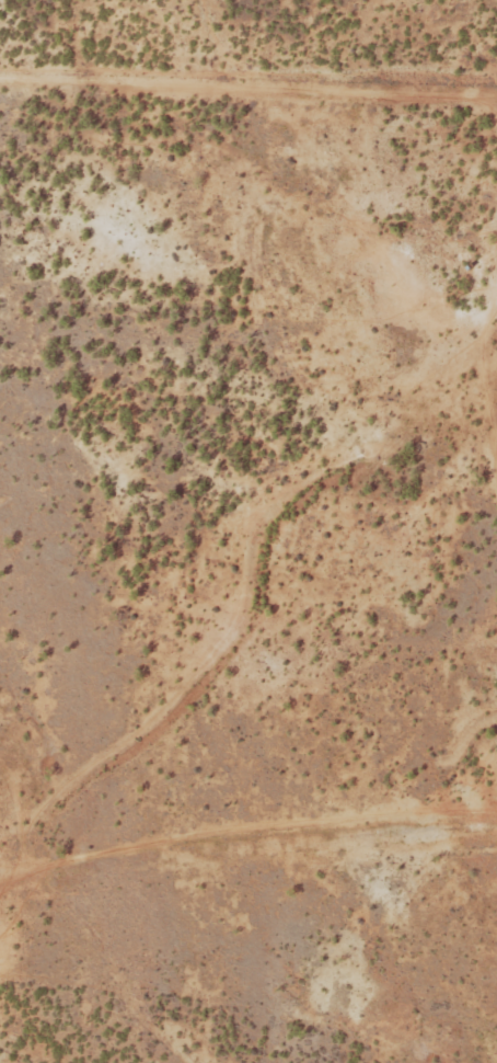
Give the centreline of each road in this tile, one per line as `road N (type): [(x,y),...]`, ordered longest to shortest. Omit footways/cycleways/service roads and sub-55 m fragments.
road 1 (track): [(496,837),(0,879)]
road 2 (track): [(0,66),(496,84)]

